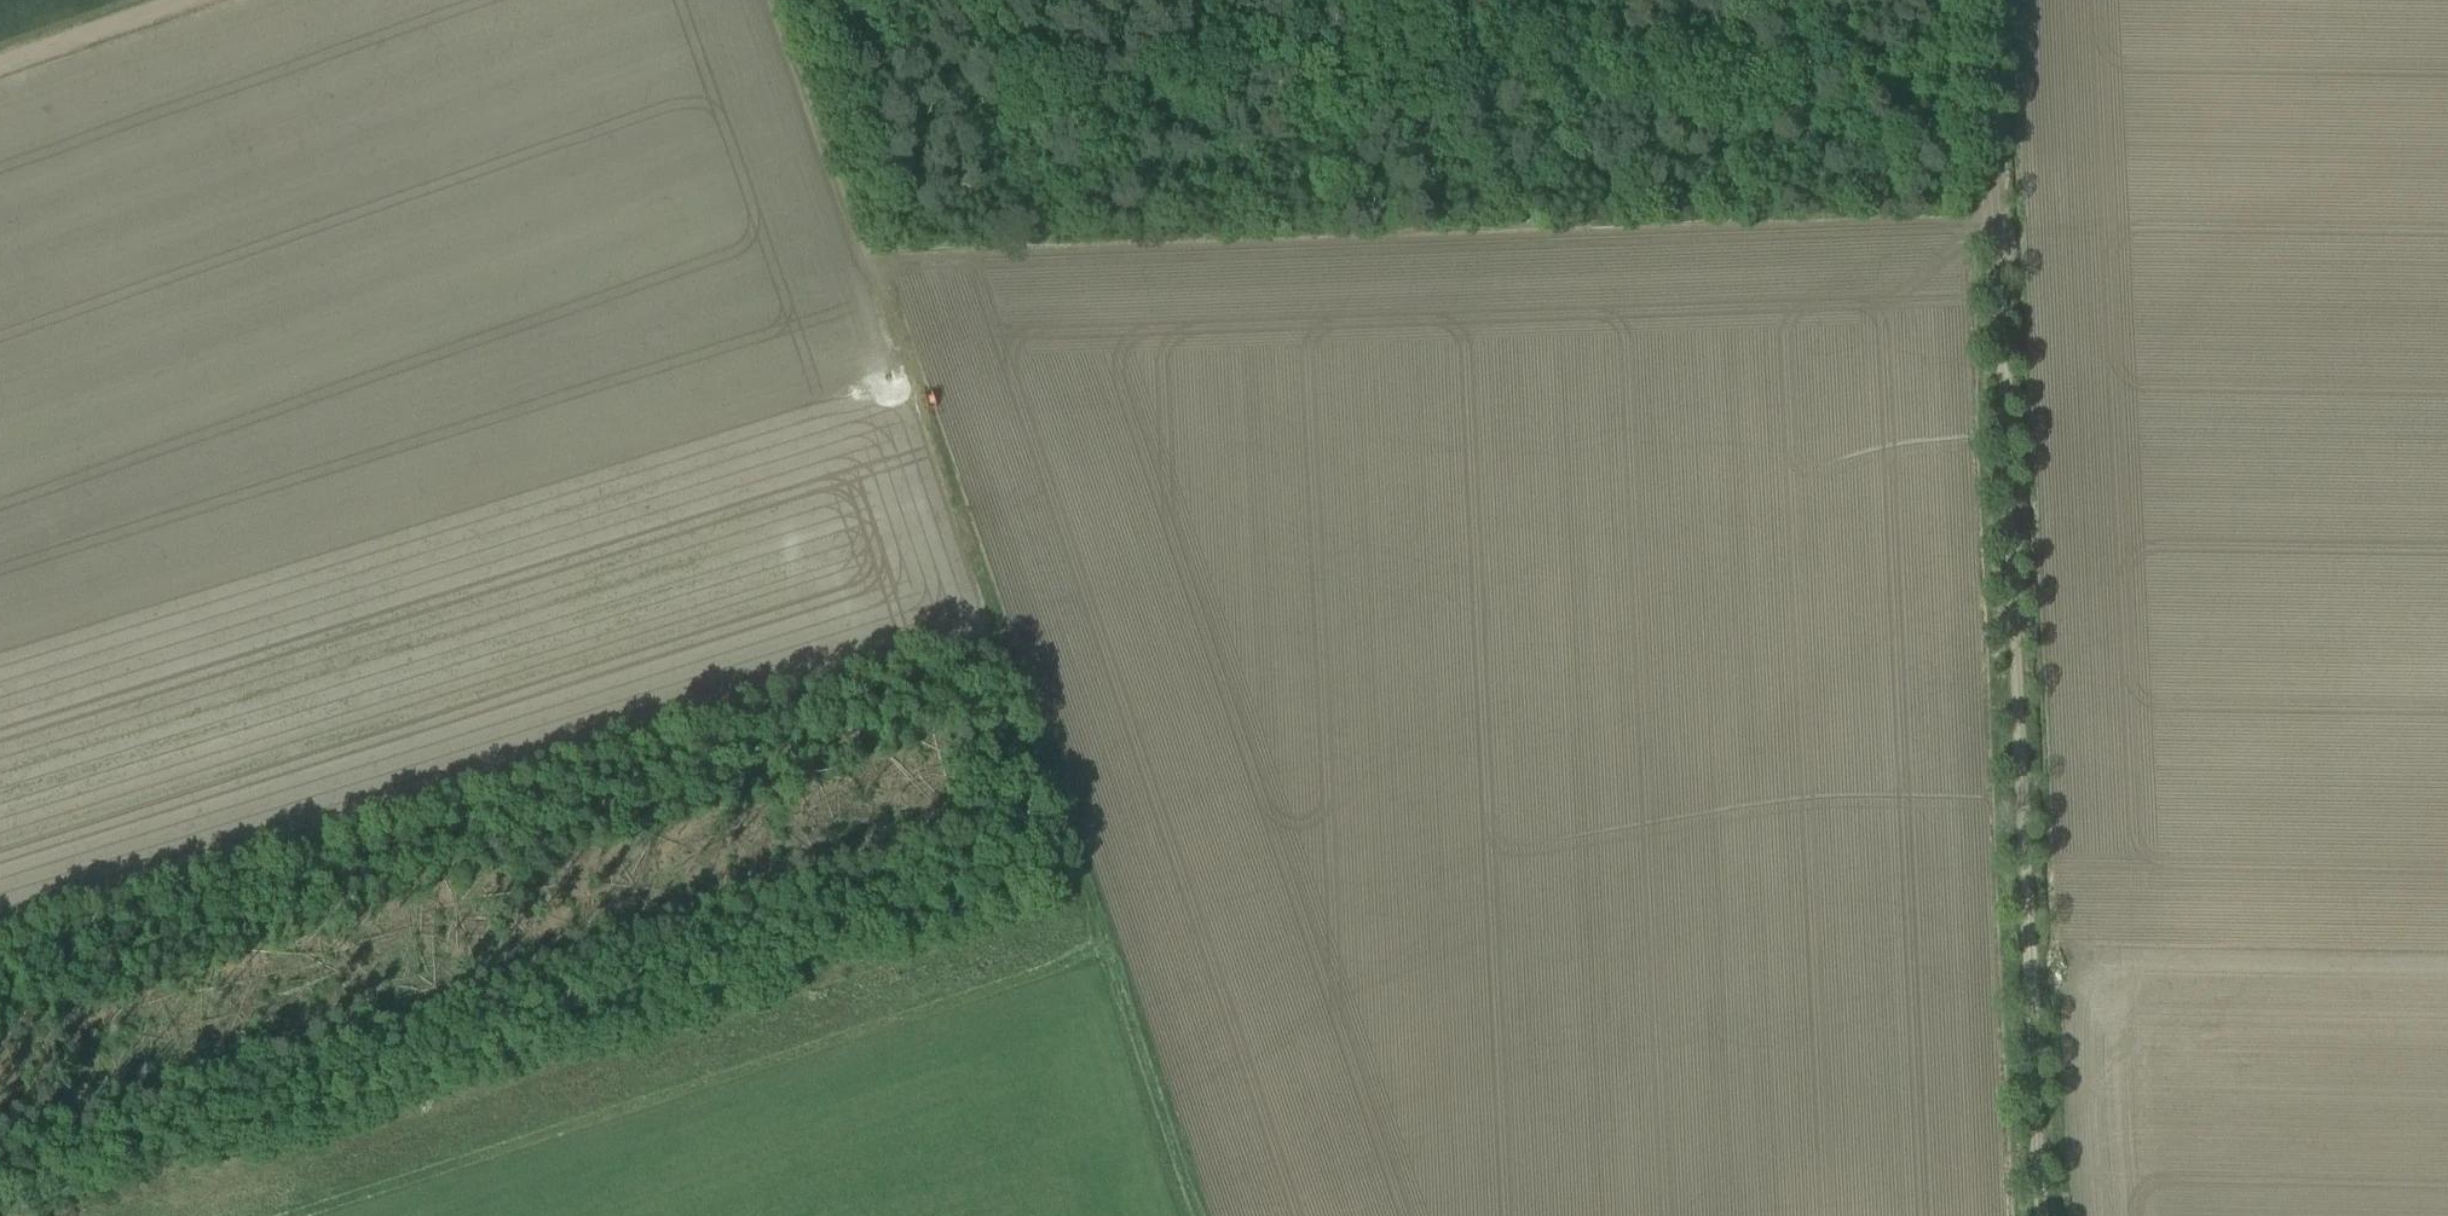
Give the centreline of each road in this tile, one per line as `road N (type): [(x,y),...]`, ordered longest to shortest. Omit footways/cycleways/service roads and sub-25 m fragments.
road 1 (track): [(1990,0),(2050,1215)]
road 2 (track): [(195,0),(0,65)]

